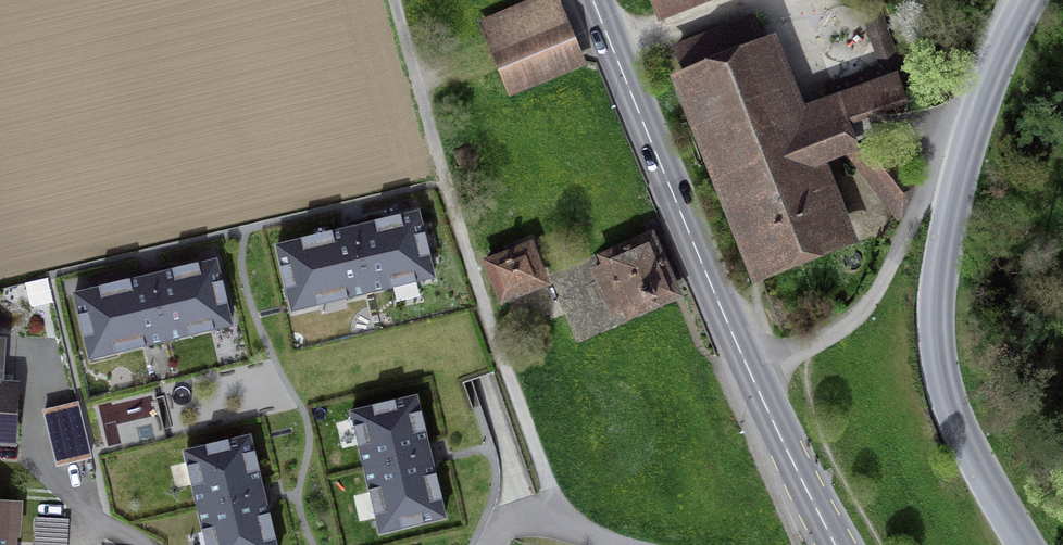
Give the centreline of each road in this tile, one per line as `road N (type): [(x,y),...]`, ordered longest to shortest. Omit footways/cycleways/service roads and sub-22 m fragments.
road 1 (track): [(398,0),(548,491),(568,528),(616,544)]
road 2 (unclassified): [(1021,544),(951,421),(935,365),(932,296),(966,150)]
road 3 (primary): [(592,0),(749,375)]
road 4 (residential): [(749,375),(860,314),(923,199),(966,150)]
road 5 (primary): [(749,375),(835,544)]
road 6 (residential): [(140,544),(131,531),(70,506),(33,424)]
road 7 (unclassified): [(966,150),(1030,0)]

